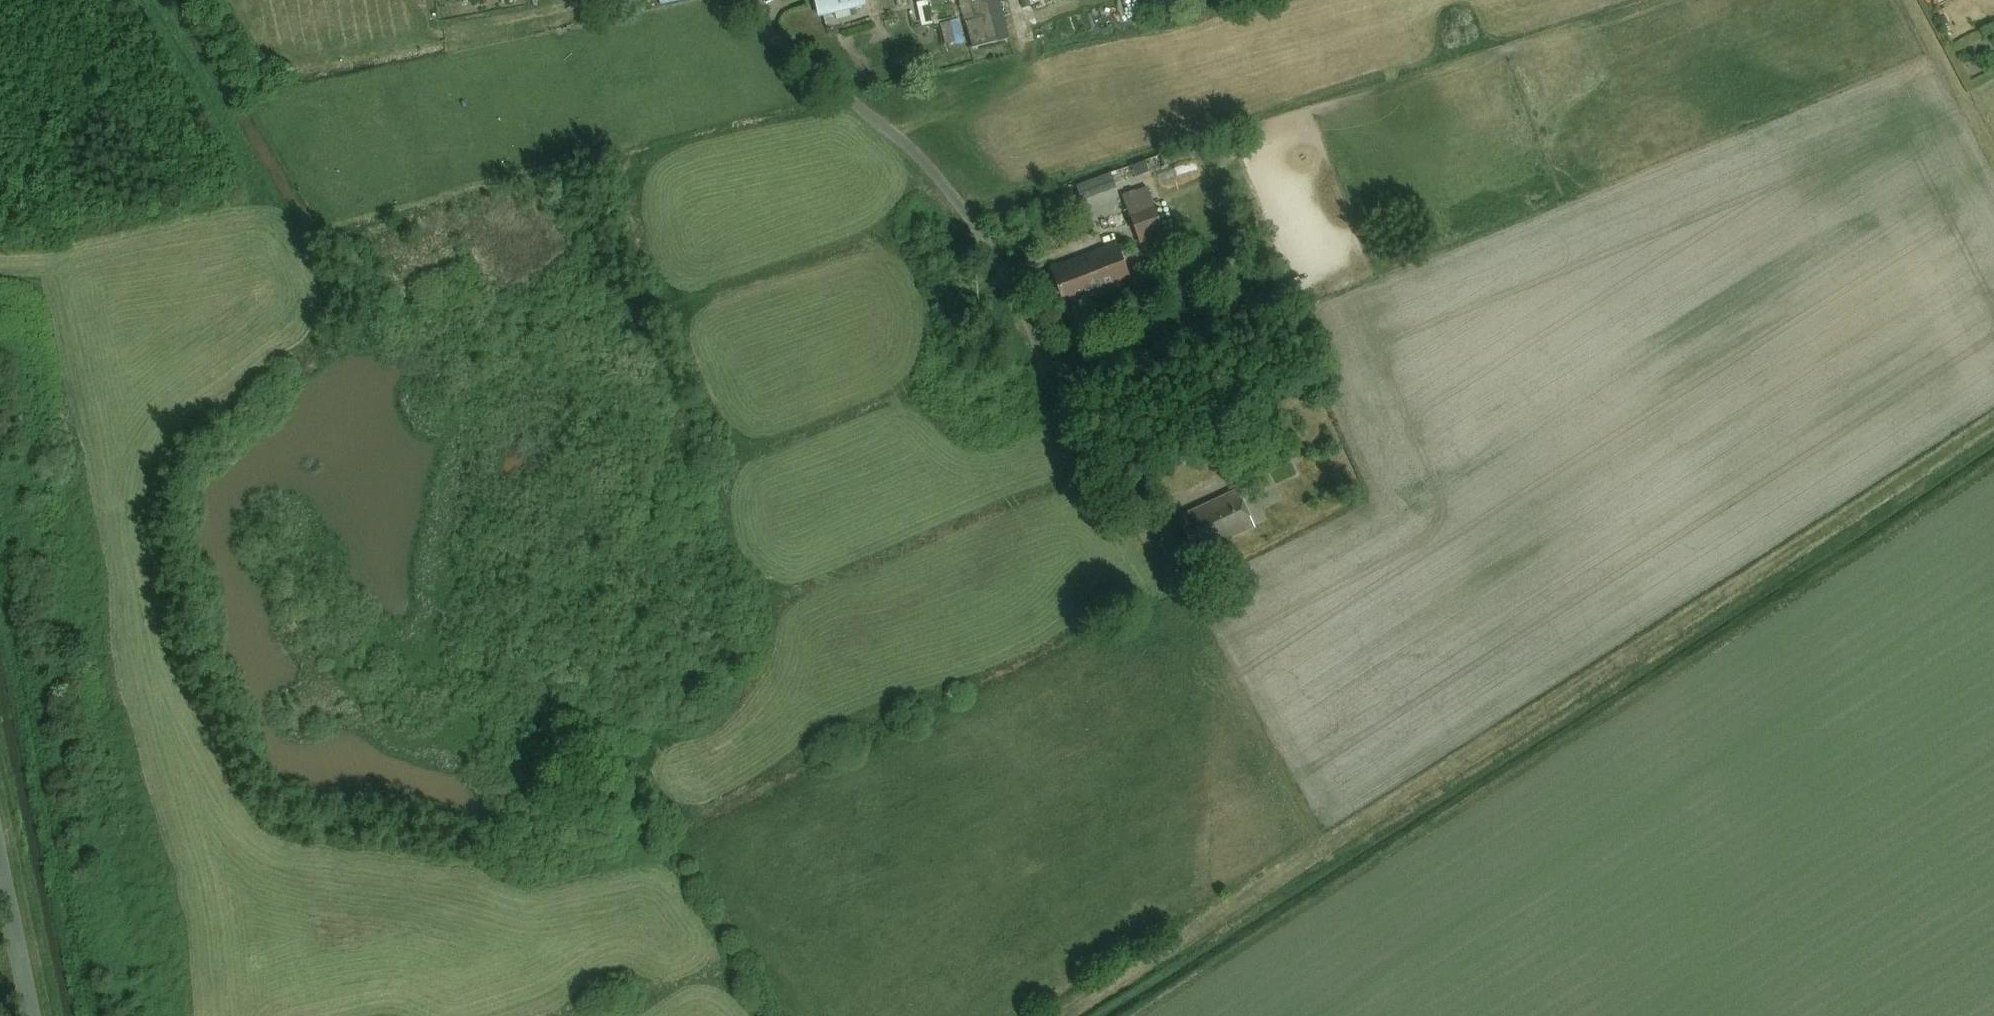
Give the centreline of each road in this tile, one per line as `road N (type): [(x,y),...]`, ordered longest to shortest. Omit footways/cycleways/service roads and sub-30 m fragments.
road 1 (track): [(1993,423),(1056,1015)]
road 2 (unclassified): [(1161,568),(946,203),(746,0)]
road 3 (track): [(1905,0),(1993,170)]
road 4 (unclassified): [(31,1015),(0,870)]

